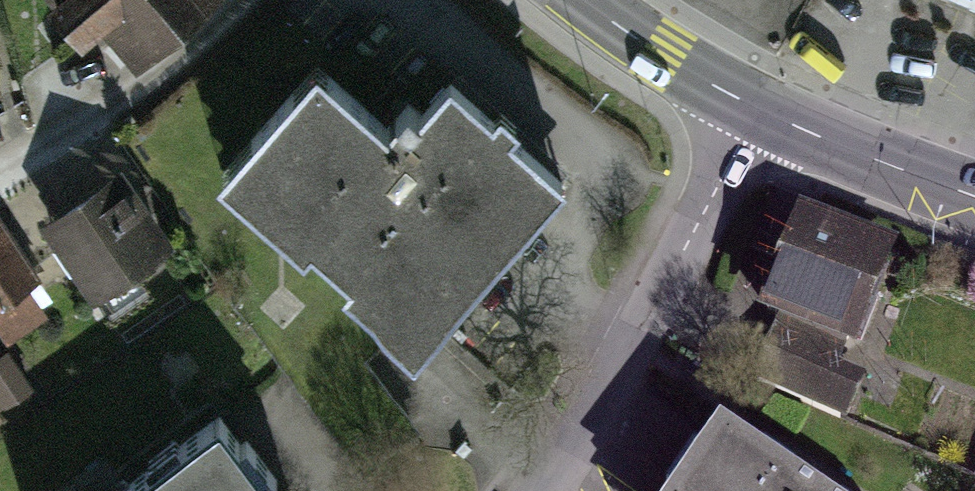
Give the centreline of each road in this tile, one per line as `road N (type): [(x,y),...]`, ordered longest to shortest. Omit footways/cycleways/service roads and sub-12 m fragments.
road 1 (residential): [(762,111),(542,490)]
road 2 (residential): [(0,165),(179,48),(228,0)]
road 3 (tertiary): [(974,196),(762,111)]
road 4 (tertiary): [(762,111),(665,55),(593,0)]

